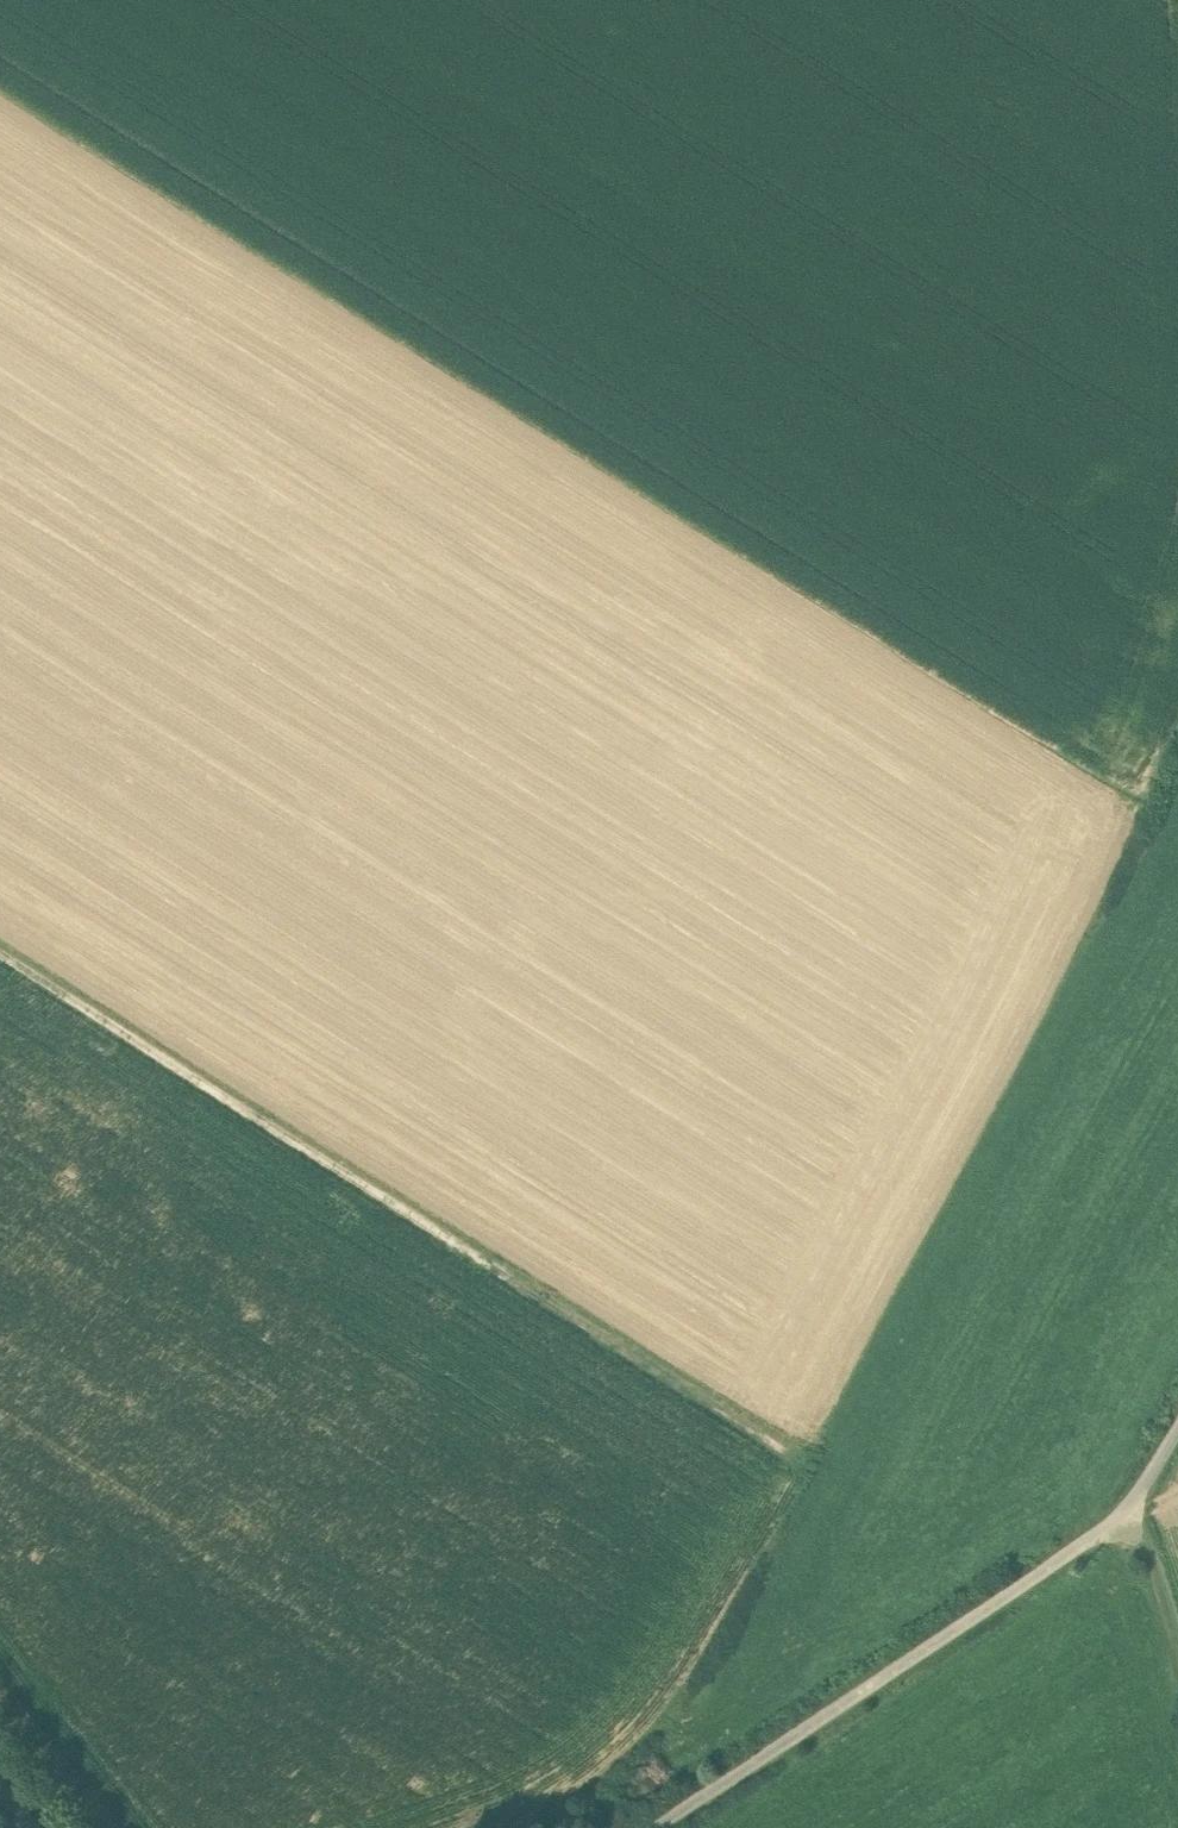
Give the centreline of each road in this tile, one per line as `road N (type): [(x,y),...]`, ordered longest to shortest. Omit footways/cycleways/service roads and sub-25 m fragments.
road 1 (track): [(0,950),(805,1464)]
road 2 (track): [(1177,1428),(1127,1522),(653,1827)]

